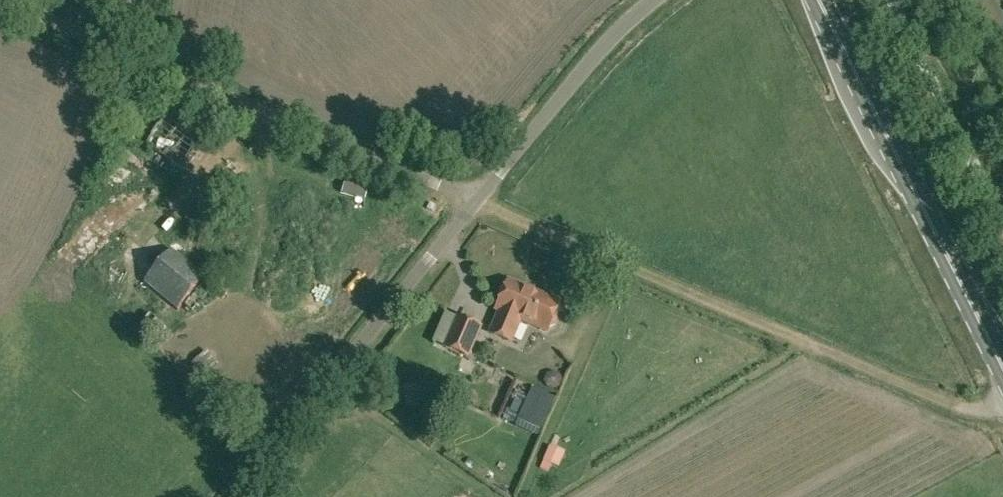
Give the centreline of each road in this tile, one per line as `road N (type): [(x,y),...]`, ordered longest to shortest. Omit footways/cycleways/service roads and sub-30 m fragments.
road 1 (track): [(1002,430),(474,202)]
road 2 (unclassified): [(474,202),(76,26),(0,1)]
road 3 (secondary): [(1002,382),(816,0)]
road 4 (unclassified): [(236,496),(474,202)]
road 5 (unclassified): [(474,202),(614,35),(655,0)]
road 6 (track): [(326,135),(317,168),(336,189),(317,216),(275,247),(195,257)]

